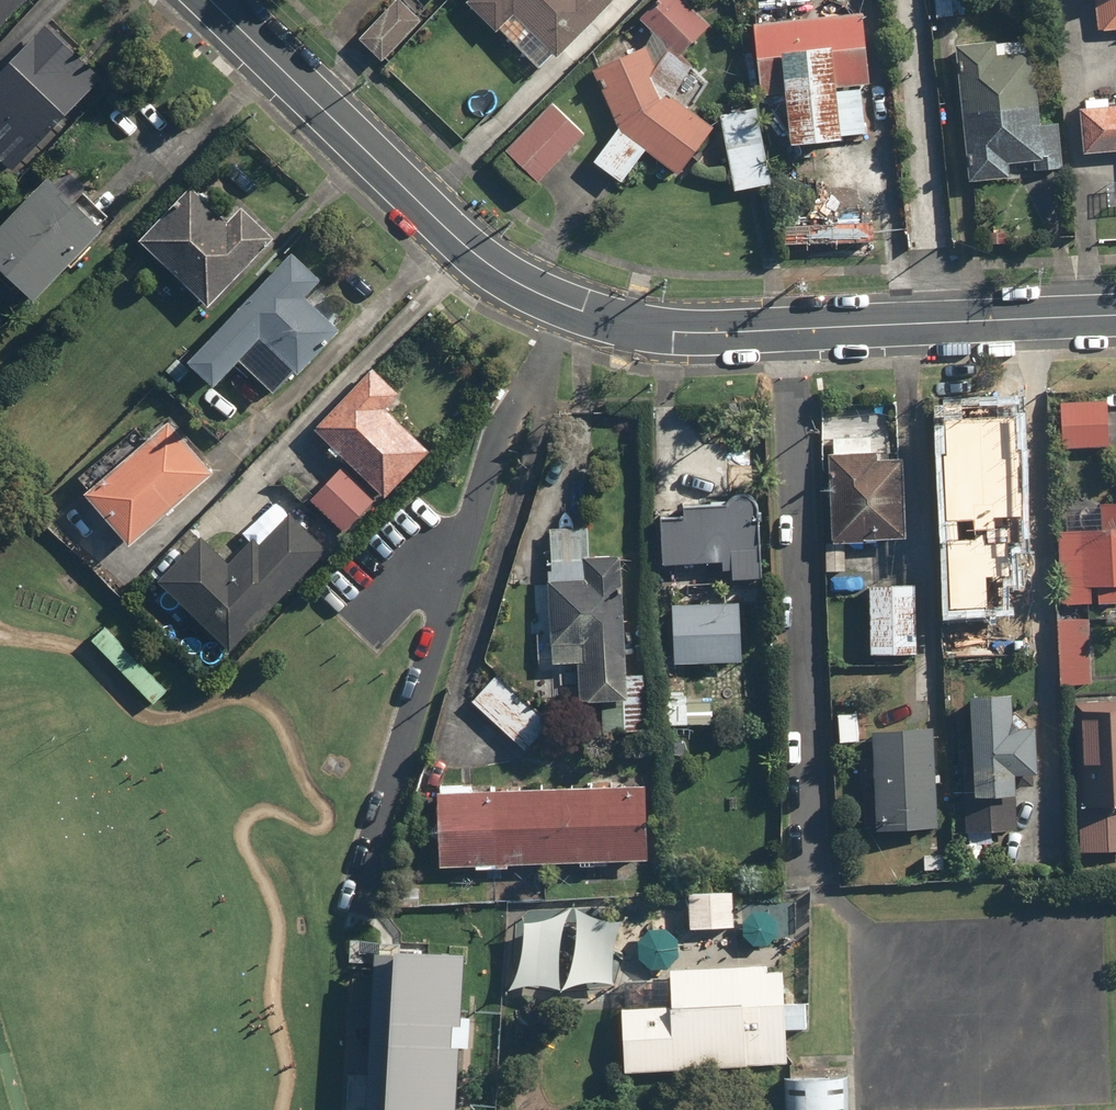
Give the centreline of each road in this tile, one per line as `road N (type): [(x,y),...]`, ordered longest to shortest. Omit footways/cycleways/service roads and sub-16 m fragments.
road 1 (residential): [(1115,315),(723,333),(643,328),(580,311),(481,260),(210,0)]

